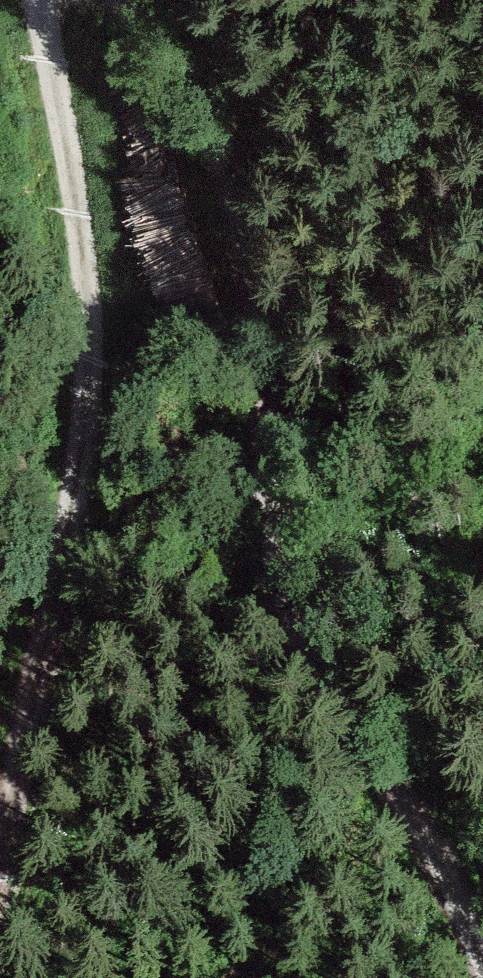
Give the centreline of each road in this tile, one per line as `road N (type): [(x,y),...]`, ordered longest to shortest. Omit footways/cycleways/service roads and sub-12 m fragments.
road 1 (track): [(482,937),(448,863),(355,727),(308,634),(268,503),(258,295),(232,180),(206,110),(128,0)]
road 2 (track): [(41,0),(86,415),(80,483),(0,870)]

